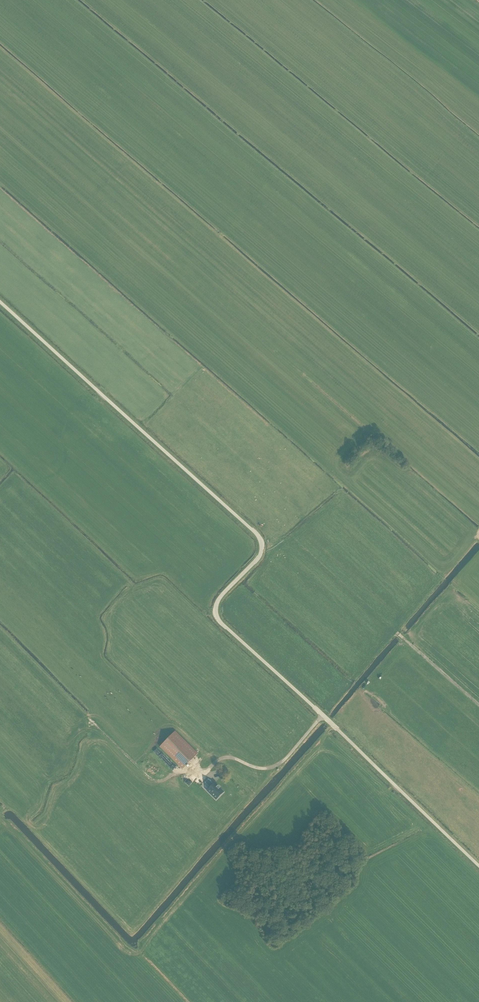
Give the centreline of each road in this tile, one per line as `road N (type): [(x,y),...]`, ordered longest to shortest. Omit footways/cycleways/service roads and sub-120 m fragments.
road 1 (unclassified): [(323,715),(217,616),(220,598),(258,558),(257,535),(0,302)]
road 2 (unclassified): [(478,866),(323,715)]
road 3 (unclassified): [(213,765),(225,757),(278,765),(323,715)]

